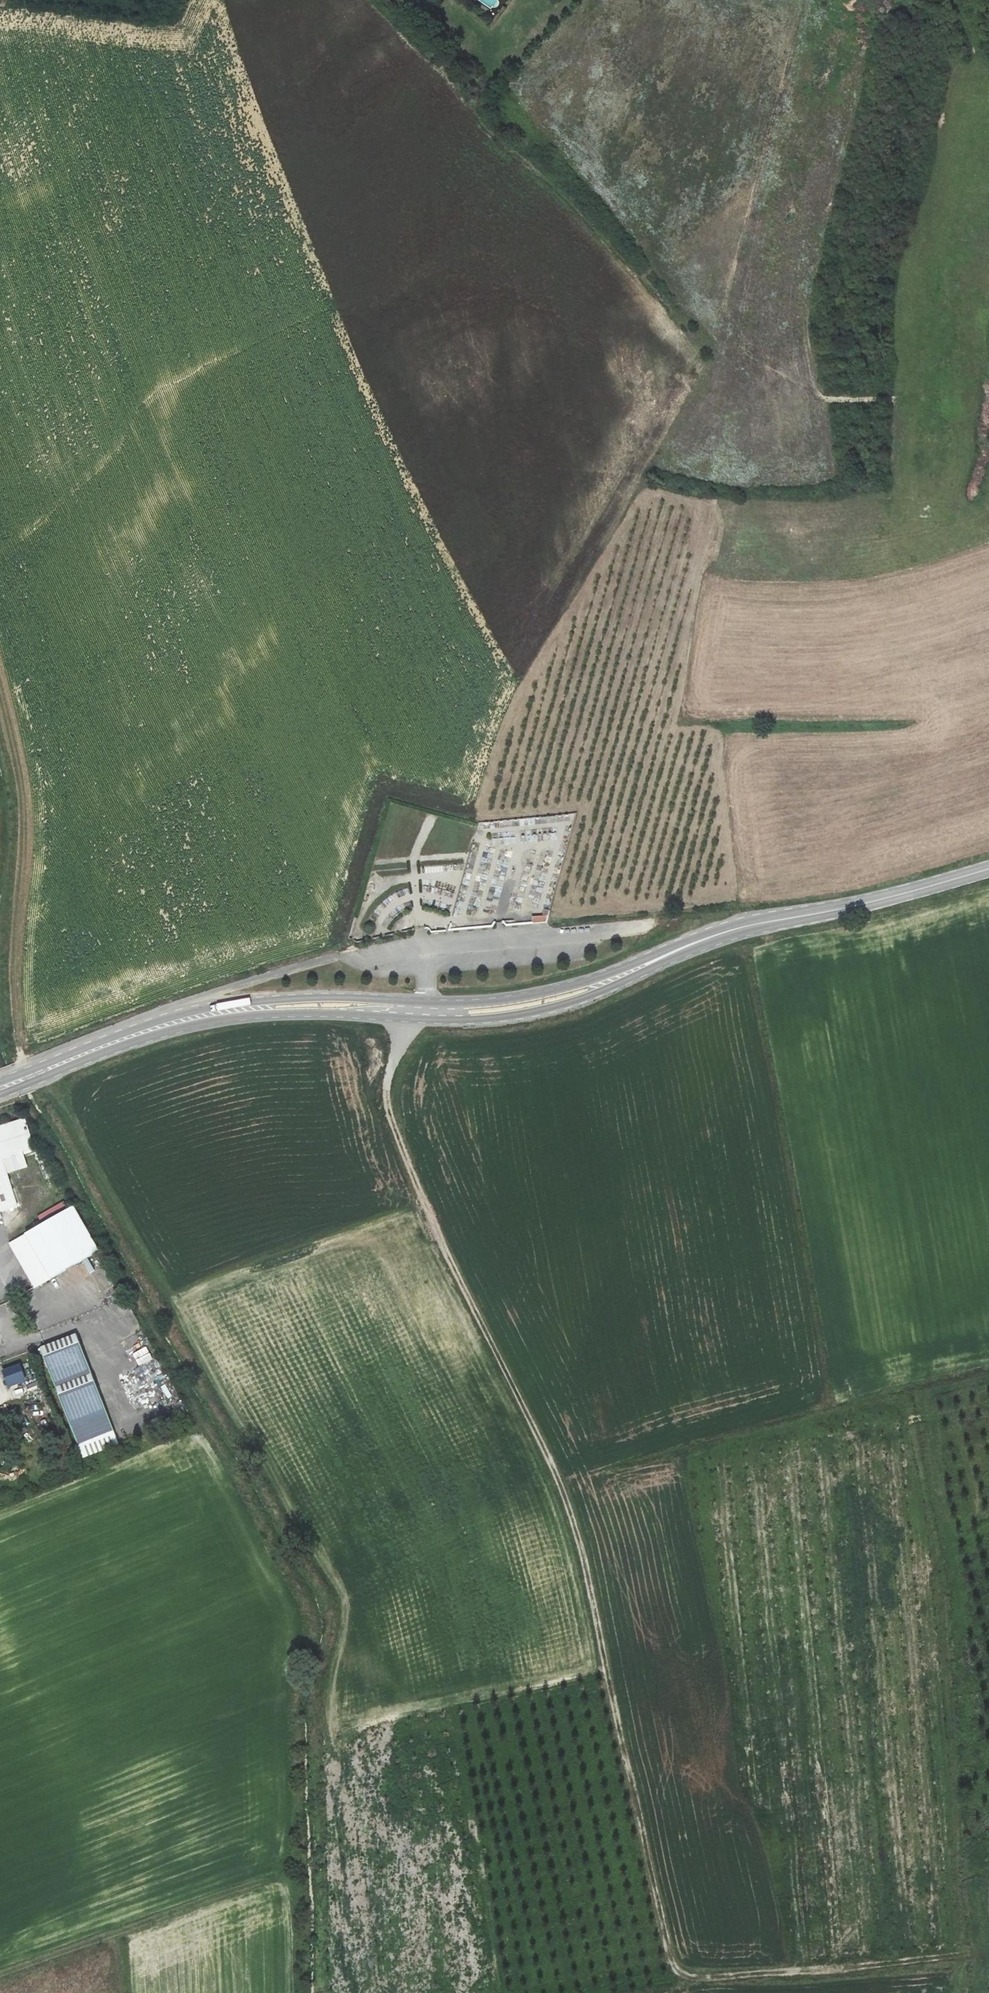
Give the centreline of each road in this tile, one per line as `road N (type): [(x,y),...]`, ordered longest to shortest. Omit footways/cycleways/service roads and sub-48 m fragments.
road 1 (track): [(409,1010),(387,1107),(452,1265),(569,1507),(672,1962),(688,1977),(705,1978),(975,1954)]
road 2 (secondary): [(0,1089),(183,1022),(249,1010),(459,1012),(547,1001),(725,932),(988,869)]
road 3 (track): [(283,1872),(0,1975)]

